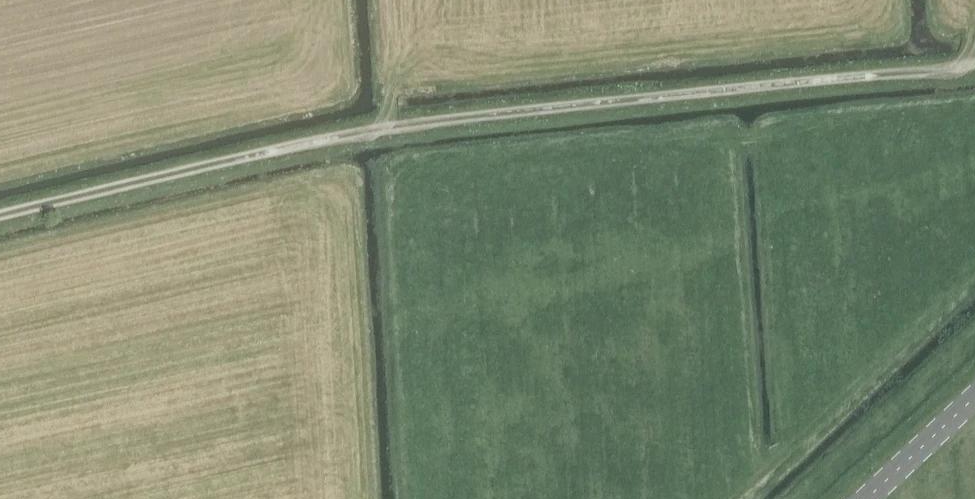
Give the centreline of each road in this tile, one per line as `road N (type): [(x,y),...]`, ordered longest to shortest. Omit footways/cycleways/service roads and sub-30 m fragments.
road 1 (track): [(0,216),(387,127),(974,65)]
road 2 (unclassified): [(974,397),(866,498)]

